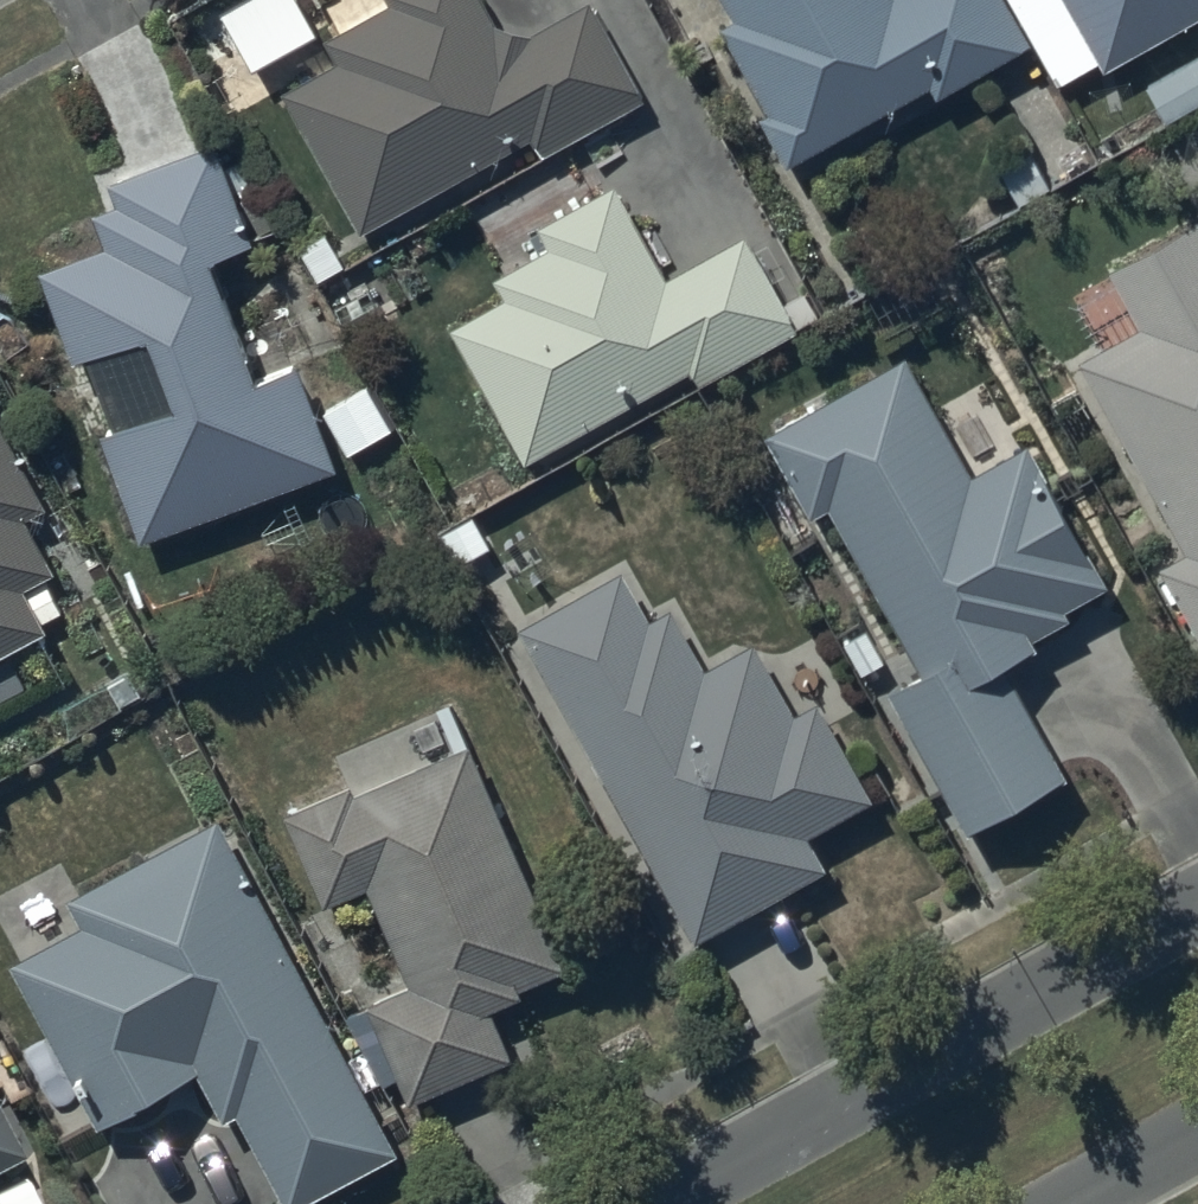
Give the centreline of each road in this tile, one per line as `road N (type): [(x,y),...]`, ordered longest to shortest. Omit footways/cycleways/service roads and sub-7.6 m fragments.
road 1 (residential): [(662,1203),(1197,907)]
road 2 (residential): [(1197,1136),(1075,1203)]

